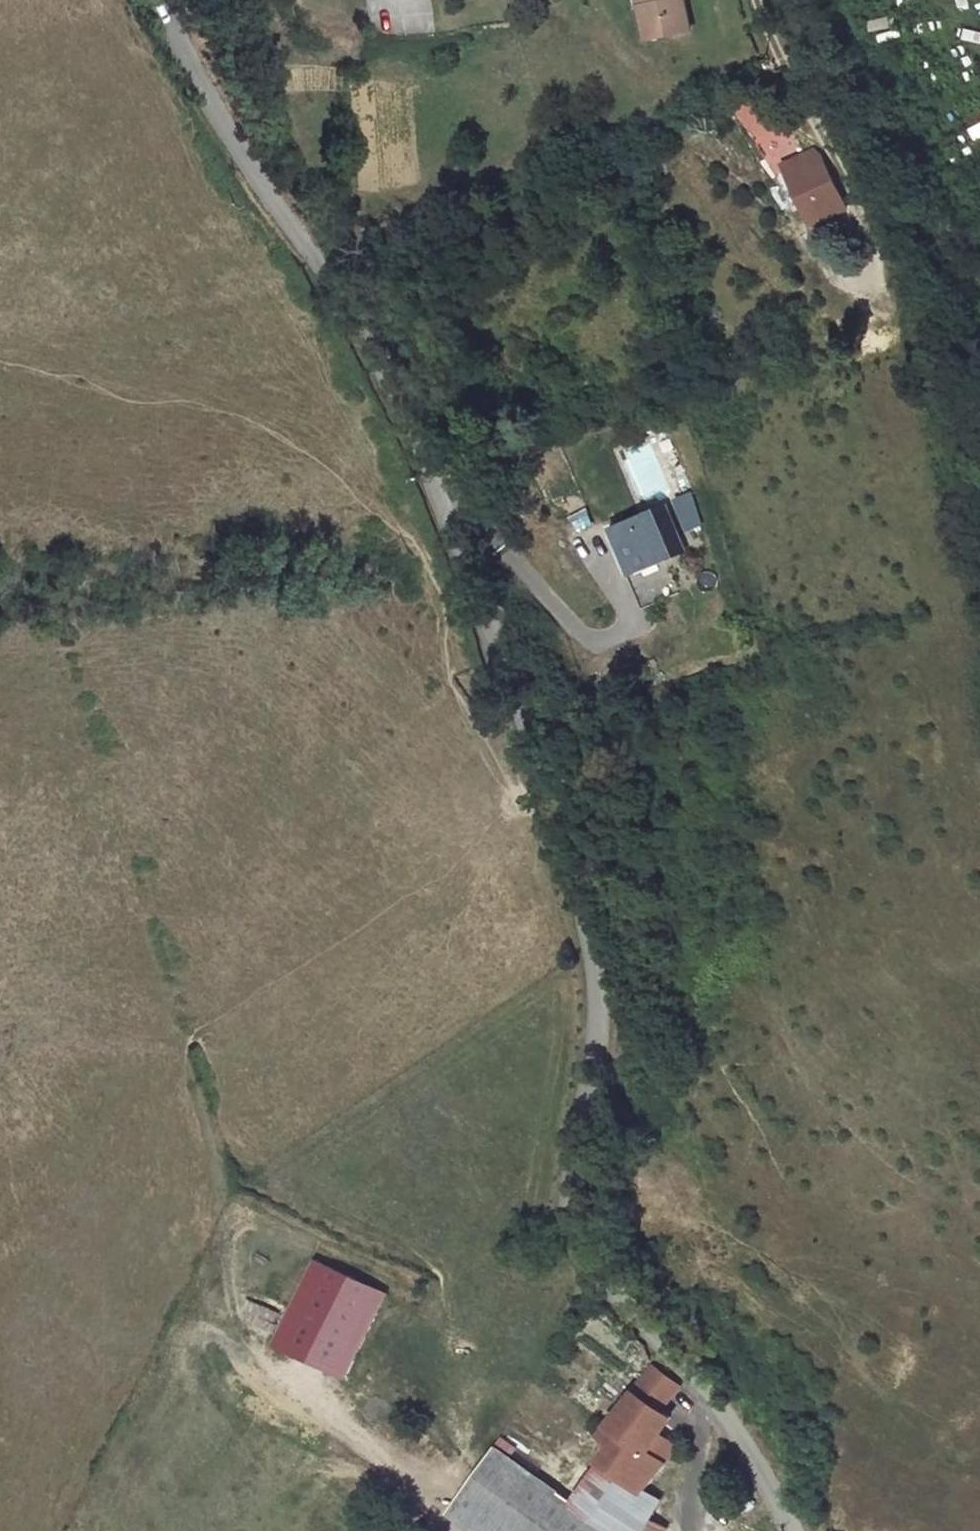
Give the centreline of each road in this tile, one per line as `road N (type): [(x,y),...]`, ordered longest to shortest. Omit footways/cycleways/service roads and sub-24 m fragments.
road 1 (residential): [(155,0),(202,104),(404,419),(476,592),(567,907),(592,1060),(579,1202),(632,1309),(729,1415),(787,1530)]

